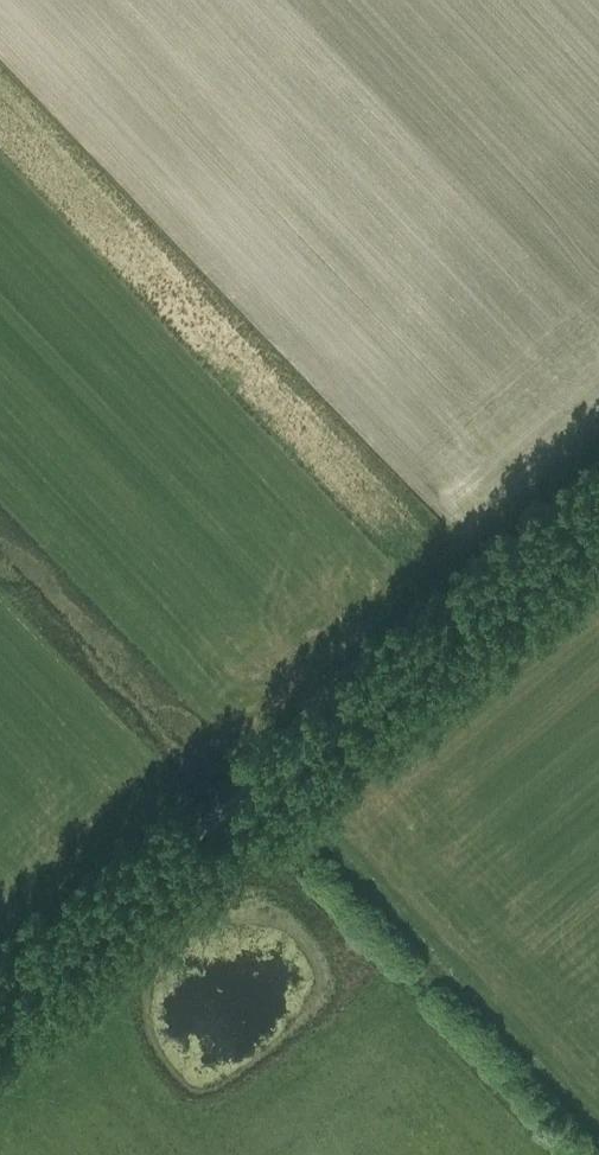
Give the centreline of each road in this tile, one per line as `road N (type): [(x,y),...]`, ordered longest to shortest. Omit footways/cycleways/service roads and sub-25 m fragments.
road 1 (track): [(0,1000),(598,505)]

